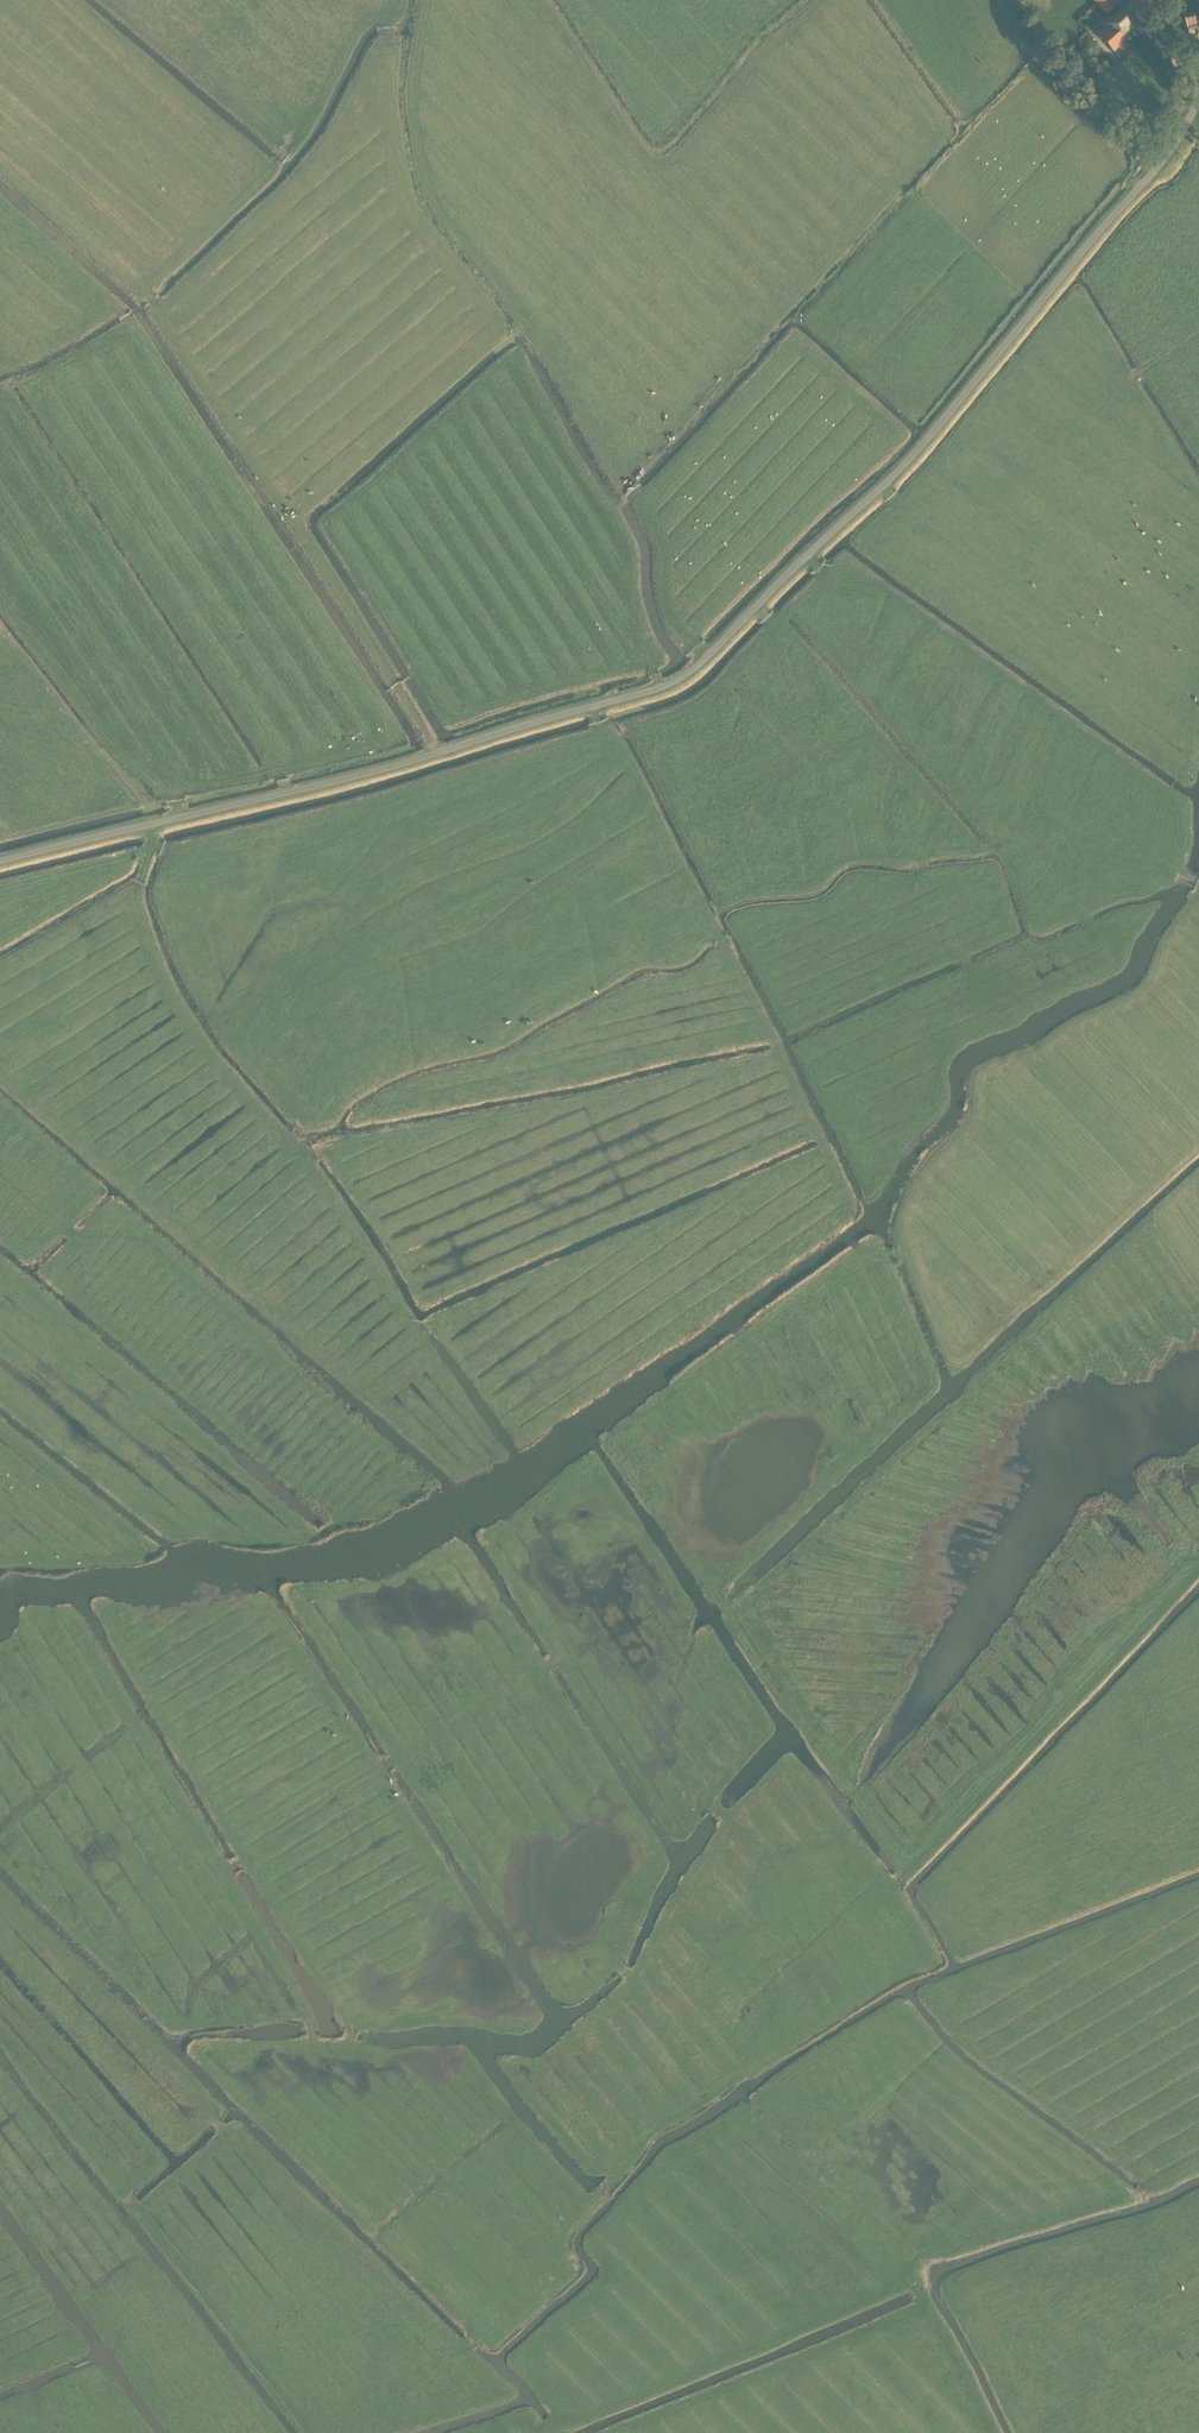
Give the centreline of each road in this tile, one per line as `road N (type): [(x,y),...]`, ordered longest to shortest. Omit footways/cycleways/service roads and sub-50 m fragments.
road 1 (unclassified): [(1198,101),(1162,163),(921,446),(685,676),(375,772),(0,862)]

